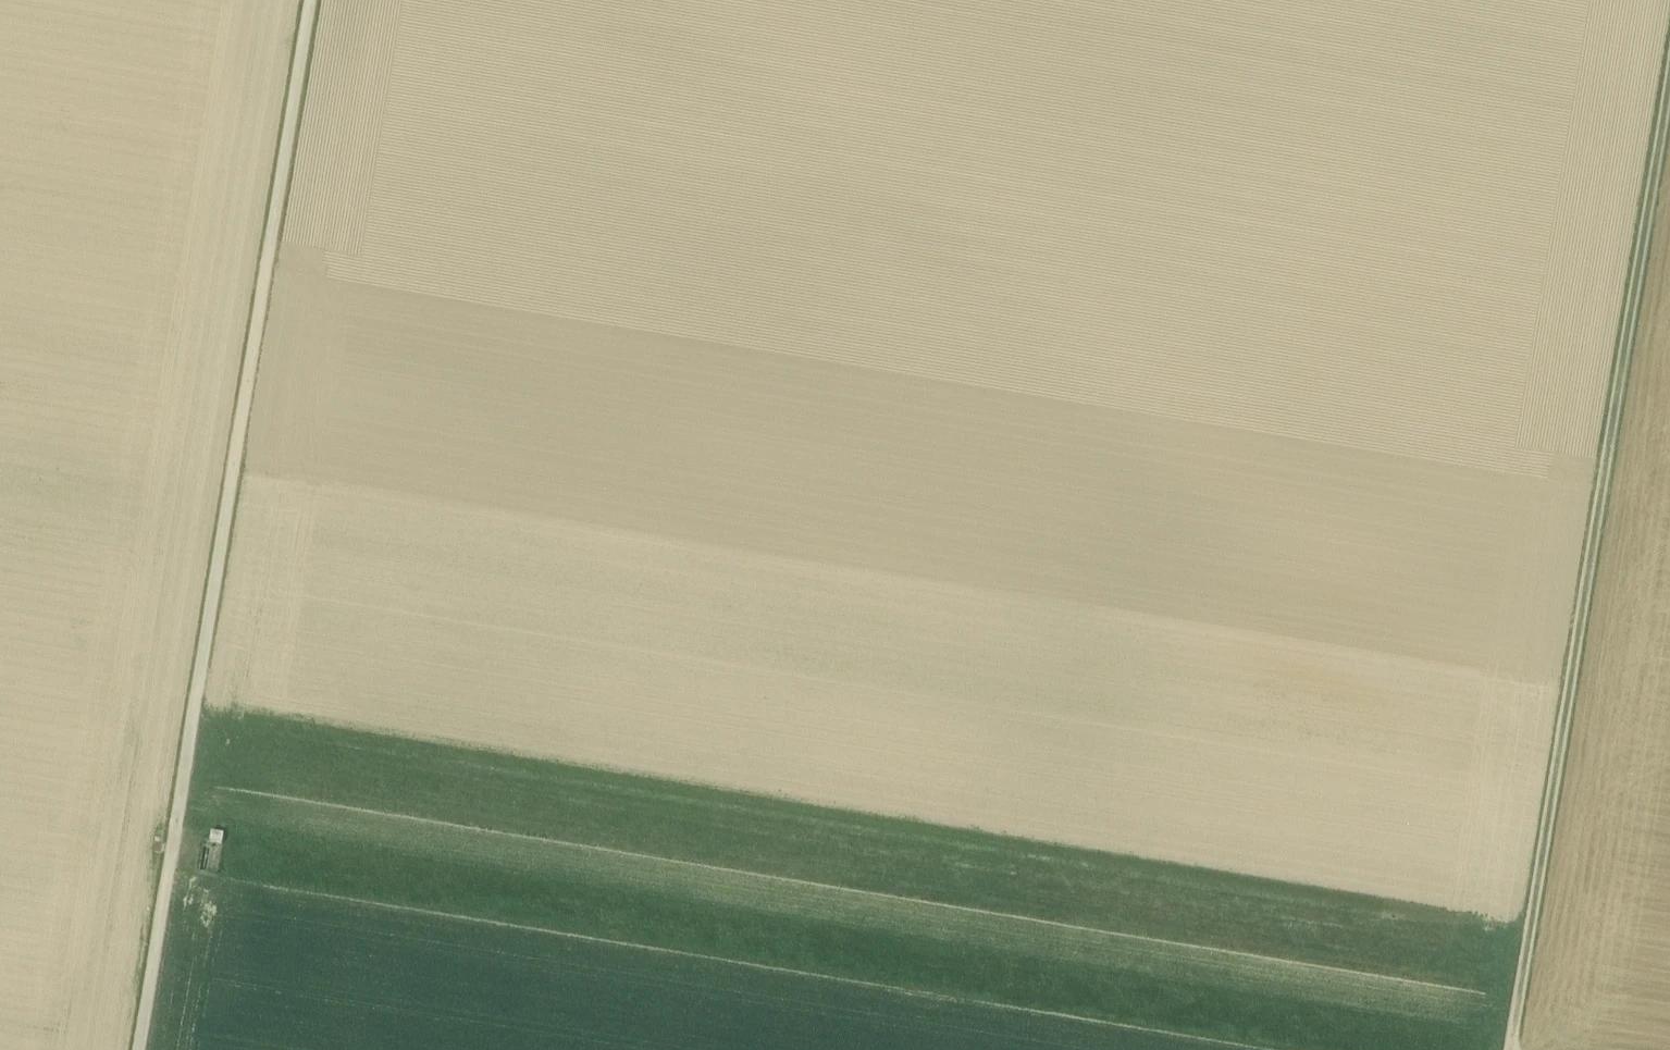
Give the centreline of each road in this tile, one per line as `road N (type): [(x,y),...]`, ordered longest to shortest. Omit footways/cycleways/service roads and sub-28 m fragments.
road 1 (track): [(143,1049),(314,0)]
road 2 (track): [(1514,1049),(1669,95)]

